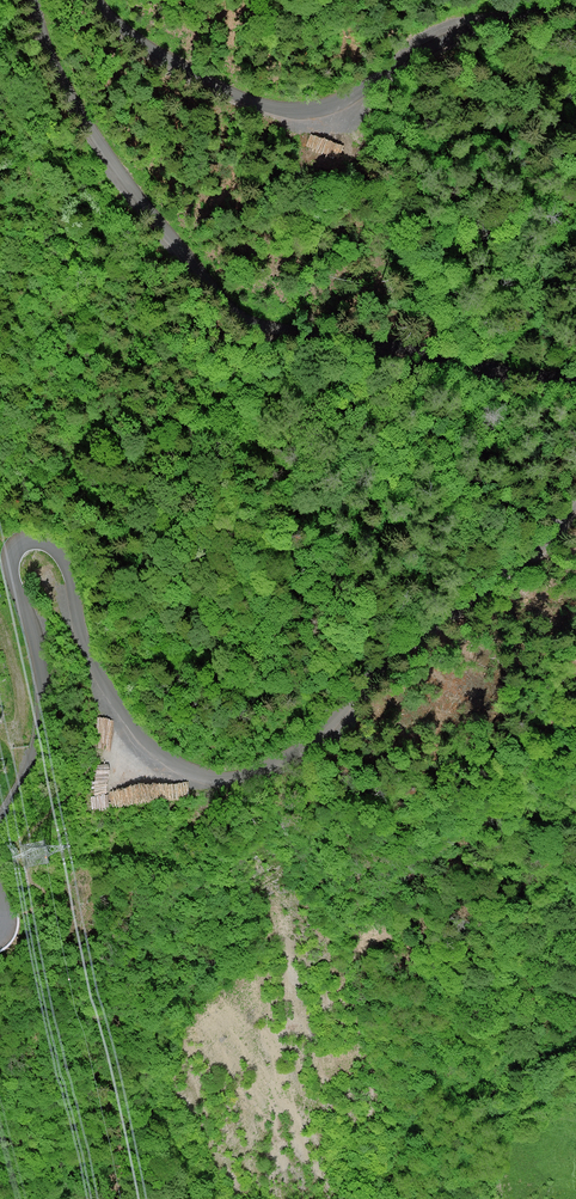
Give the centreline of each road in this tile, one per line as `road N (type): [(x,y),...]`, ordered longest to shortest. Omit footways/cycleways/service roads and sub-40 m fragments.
road 1 (unclassified): [(0,819),(31,762),(42,697),(37,644),(10,566),(19,541),(40,538),(58,551),(93,659),(149,739),(186,770),(228,779),(305,746),(388,658),(508,565),(575,500)]
road 2 (unclassified): [(575,378),(446,362),(276,328),(232,309),(96,138),(53,62),(35,0)]
road 3 (unclassified): [(96,0),(145,46),(246,99),(300,109),(336,101),(469,32),(575,3)]

